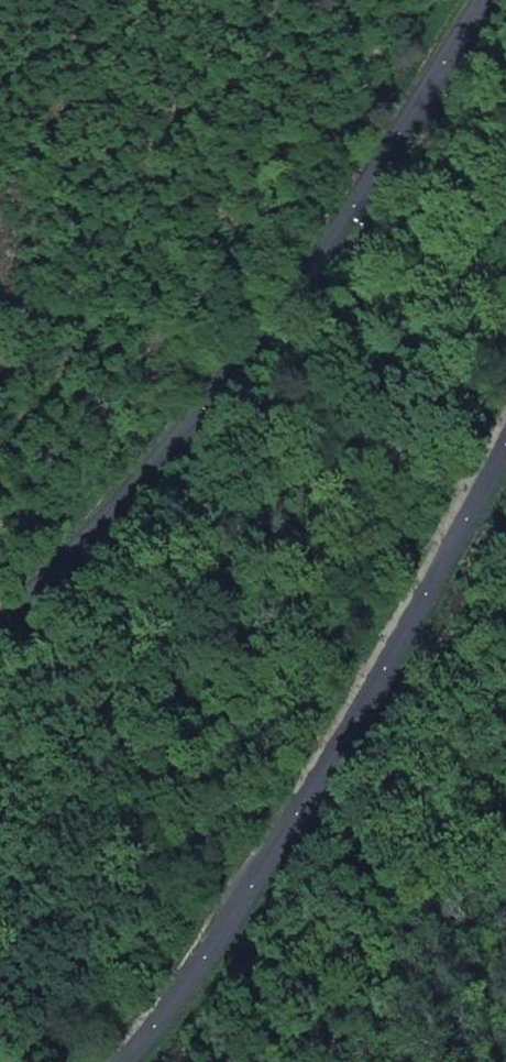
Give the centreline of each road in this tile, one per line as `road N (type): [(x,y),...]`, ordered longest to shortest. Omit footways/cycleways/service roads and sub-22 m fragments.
road 1 (secondary): [(486,0),(240,365),(0,601)]
road 2 (secondary): [(107,1061),(150,1019),(385,658),(505,442)]

